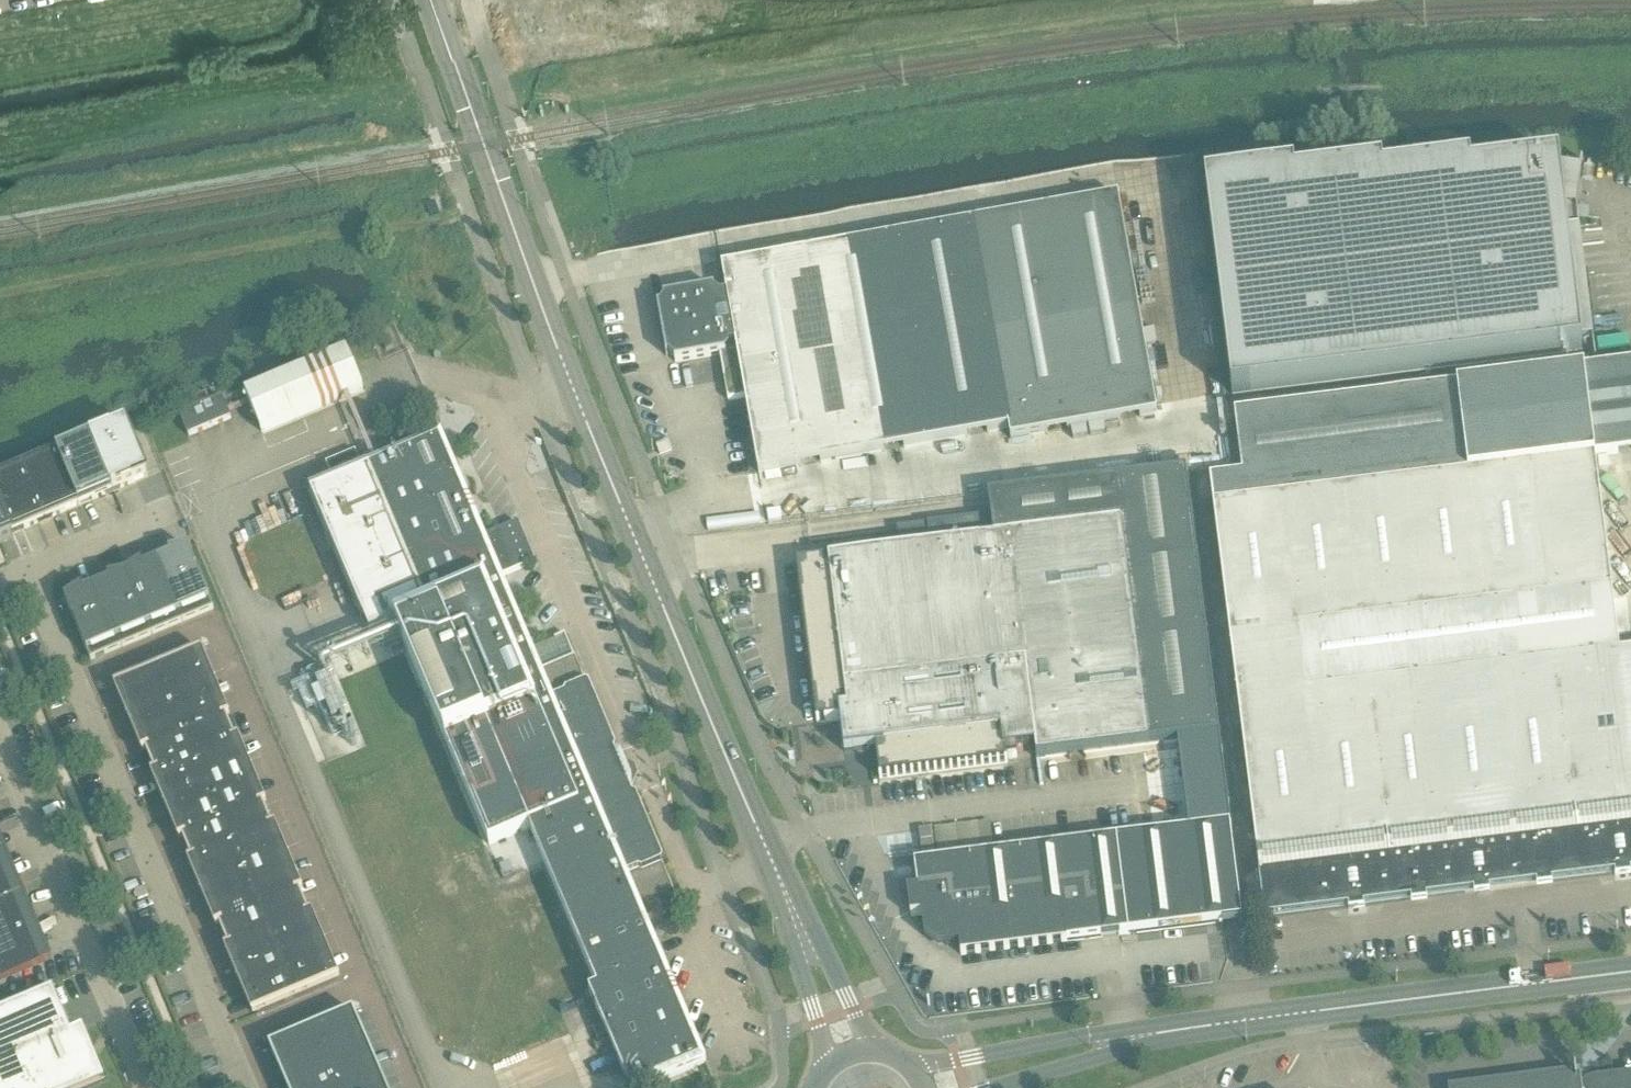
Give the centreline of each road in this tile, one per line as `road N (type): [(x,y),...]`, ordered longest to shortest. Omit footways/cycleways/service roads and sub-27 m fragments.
road 1 (unclassified): [(794,910),(585,420),(430,0)]
road 2 (unclassified): [(245,1087),(32,578)]
road 3 (tertiary): [(1214,1025),(1630,972)]
road 4 (unclassified): [(144,1087),(0,746)]
road 5 (tertiary): [(1214,1025),(1142,1029),(913,1070)]
road 6 (tertiary): [(1002,1087),(1214,1025)]
road 7 (unclassified): [(794,910),(828,1068)]
road 8 (unclassified): [(871,1051),(794,910)]
road 9 (unclassified): [(32,578),(168,519)]

